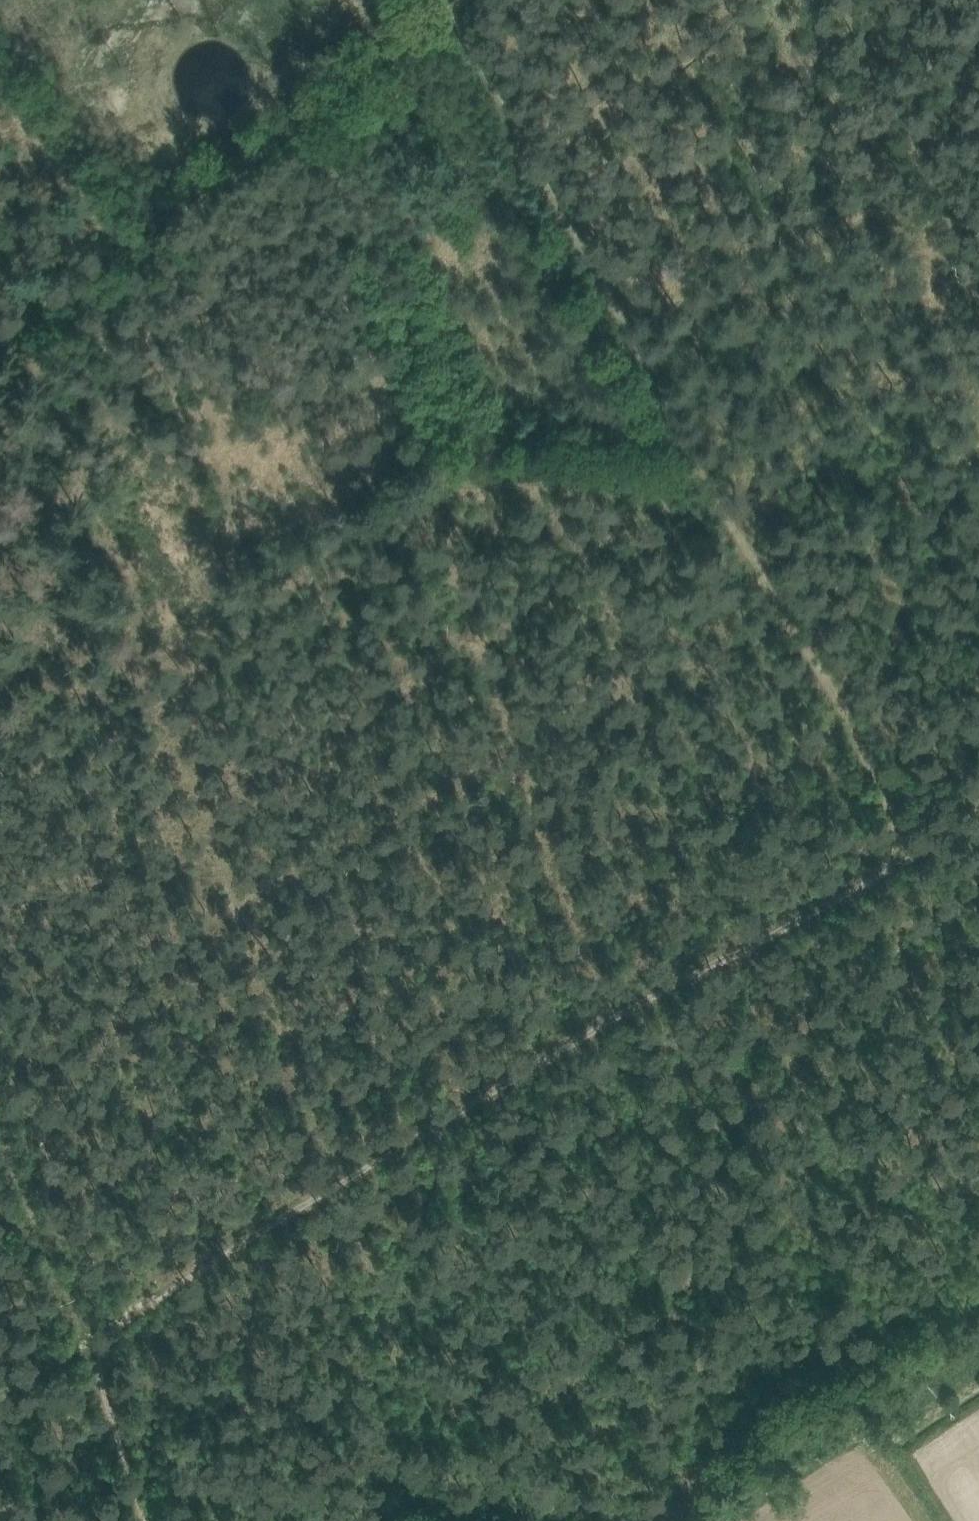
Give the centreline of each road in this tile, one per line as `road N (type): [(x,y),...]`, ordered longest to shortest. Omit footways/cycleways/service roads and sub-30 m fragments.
road 1 (track): [(80,1342),(539,1066),(916,853)]

